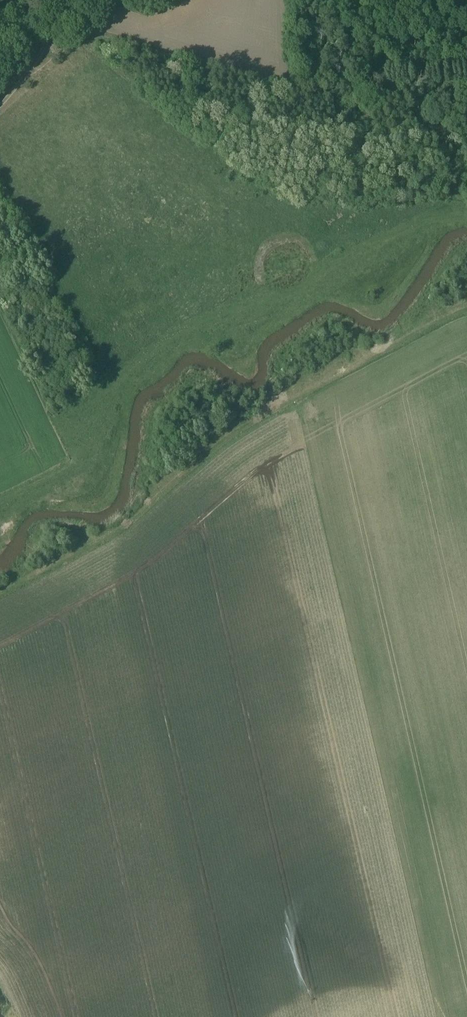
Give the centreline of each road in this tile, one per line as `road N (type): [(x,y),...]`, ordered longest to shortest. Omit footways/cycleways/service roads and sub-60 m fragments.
road 1 (track): [(111,0),(32,61),(0,106)]

